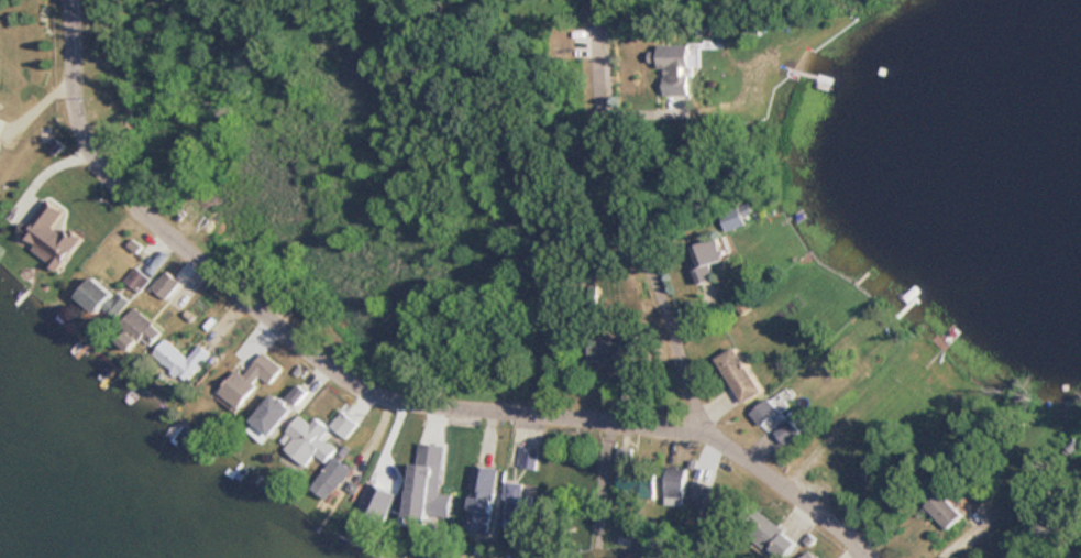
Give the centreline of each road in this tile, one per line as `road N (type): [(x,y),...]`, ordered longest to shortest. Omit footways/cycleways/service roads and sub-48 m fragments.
road 1 (residential): [(702,429),(394,400),(334,371),(106,172),(77,110),(70,4)]
road 2 (residential): [(873,557),(702,429),(681,315),(607,136),(597,37)]

